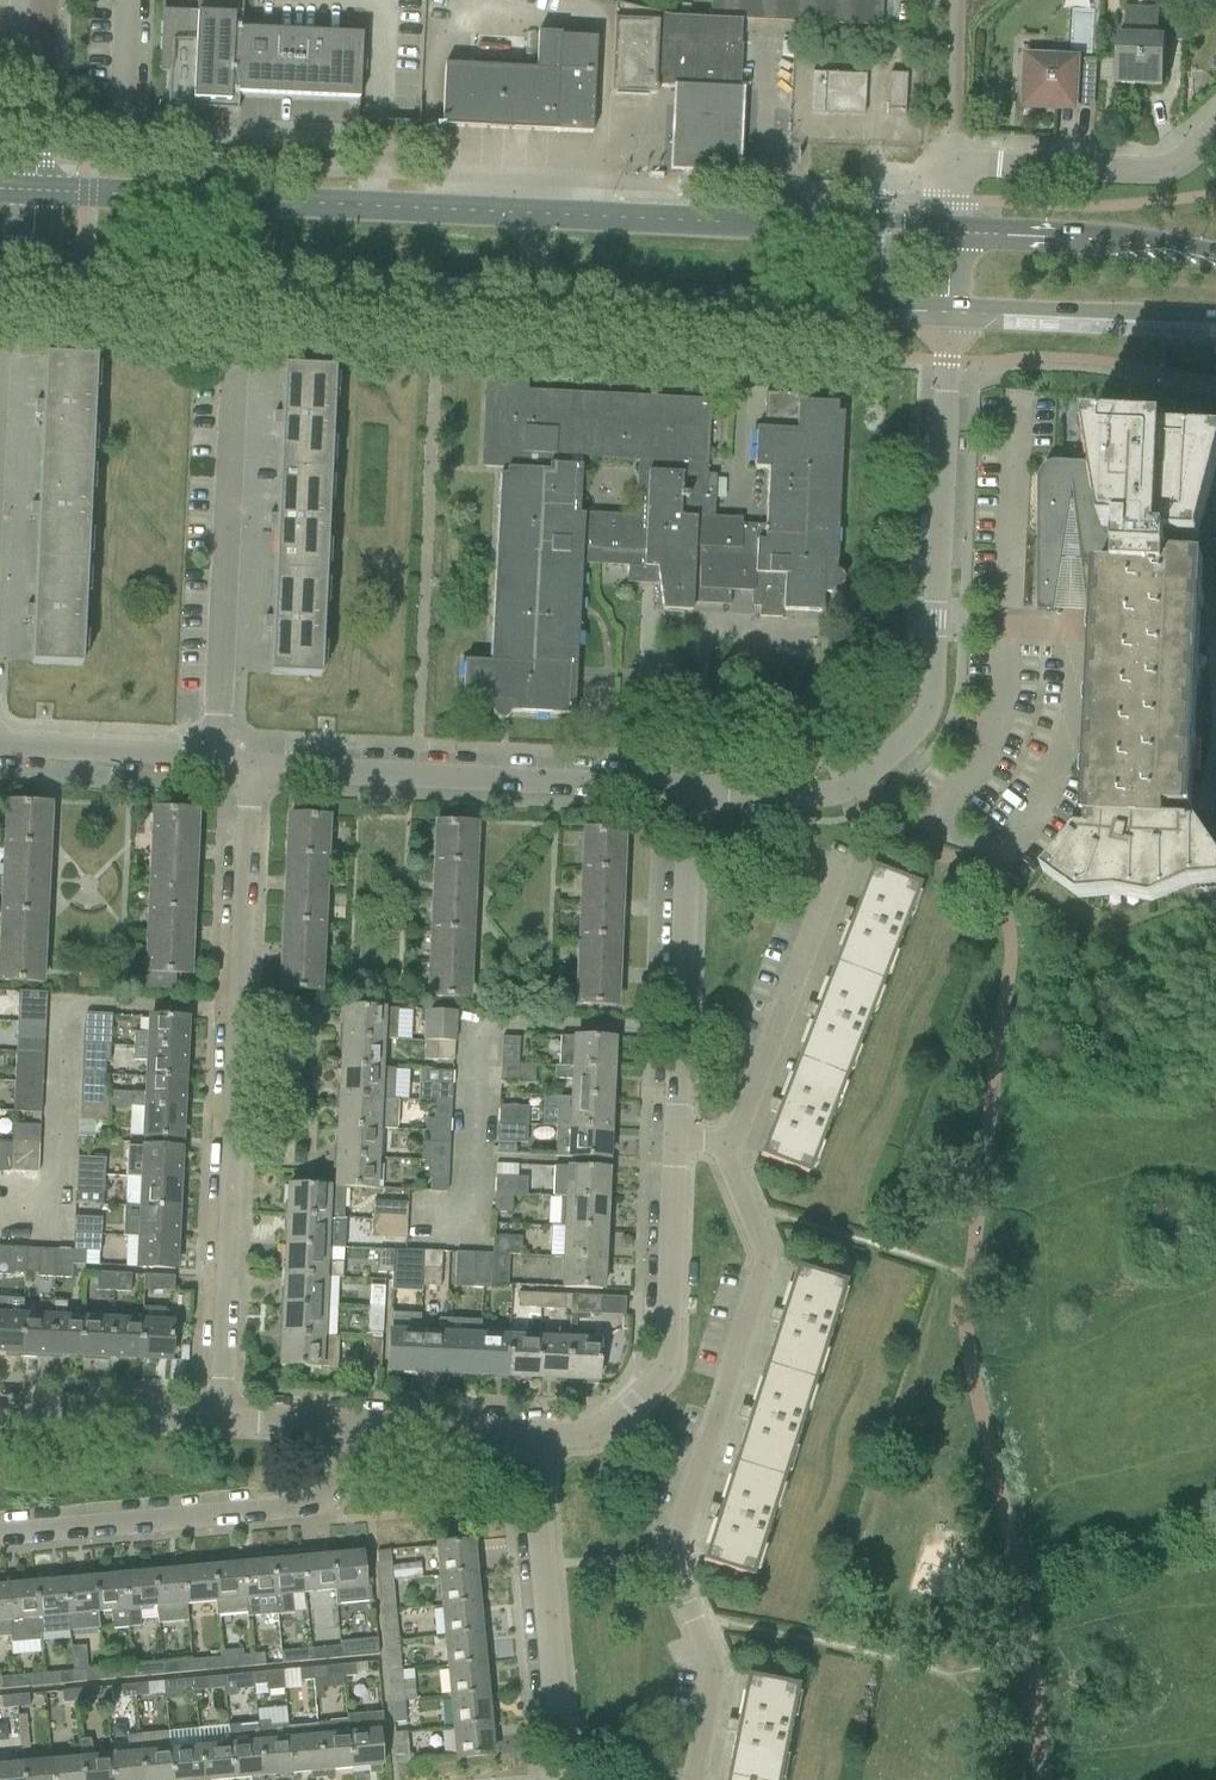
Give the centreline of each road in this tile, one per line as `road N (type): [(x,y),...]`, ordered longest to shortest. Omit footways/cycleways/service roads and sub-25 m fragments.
road 1 (secondary): [(31,263),(951,307)]
road 2 (secondary): [(956,225),(36,189)]
road 3 (residential): [(692,1779),(715,1669),(670,1561),(753,1288),(757,1235),(722,1142)]
road 4 (residential): [(225,1418),(248,762)]
road 5 (residential): [(821,797),(860,781),(888,757),(930,693),(951,307)]
road 6 (residential): [(685,786),(248,762)]
road 7 (residential): [(0,1533),(295,1504),(330,1485),(350,1423)]
road 8 (residential): [(217,760),(229,385)]
road 9 (residential): [(544,1431),(572,1431),(624,1403),(661,1361),(674,1136)]
road 10 (residential): [(674,1136),(685,786)]
road 11 (residential): [(562,1779),(537,1477),(544,1431)]
road 12 (residential): [(956,225),(960,164),(1162,172),(1215,128)]
road 13 (residential): [(722,1142),(839,847)]
road 14 (secondary): [(951,307),(1215,318)]
road 15 (secondary): [(1215,252),(956,225)]
road 16 (residential): [(225,1418),(0,1409)]
road 17 (residential): [(217,760),(0,748)]
road 18 (residential): [(544,1431),(350,1423)]
road 19 (residential): [(36,189),(37,0)]
road 20 (unclassified): [(821,797),(685,786)]
road 21 (residential): [(350,1423),(225,1418)]

